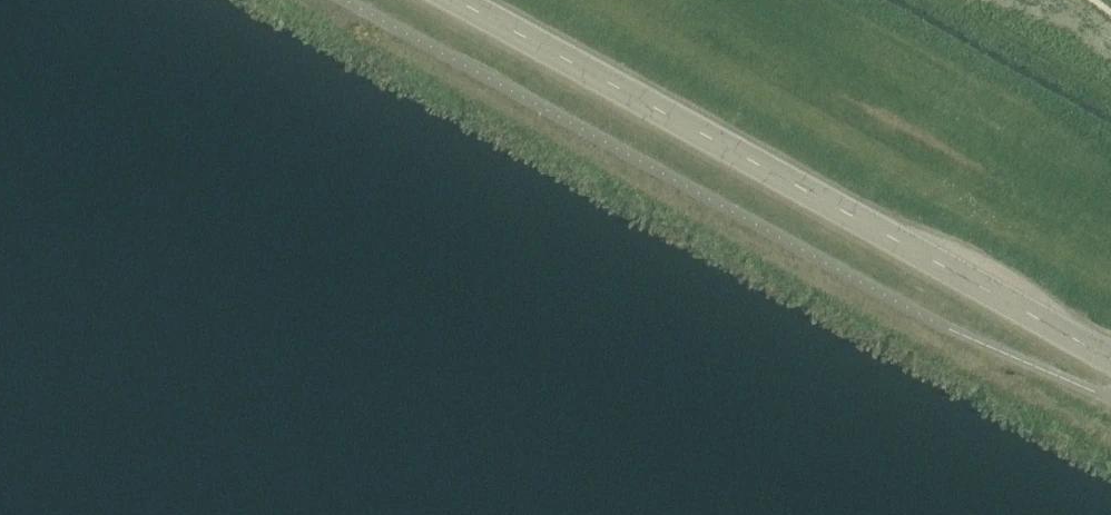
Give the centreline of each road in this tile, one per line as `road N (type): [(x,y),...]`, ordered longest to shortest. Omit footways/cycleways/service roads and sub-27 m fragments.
road 1 (tertiary): [(1110,360),(450,0)]

